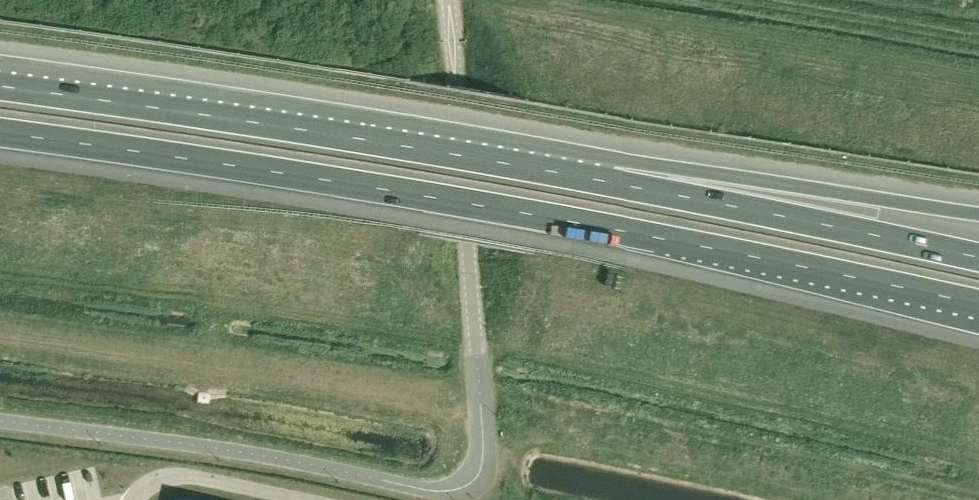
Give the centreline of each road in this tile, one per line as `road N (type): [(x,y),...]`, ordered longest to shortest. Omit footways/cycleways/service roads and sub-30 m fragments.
road 1 (motorway): [(0,133),(665,238),(978,305)]
road 2 (motorway): [(521,166),(0,86)]
road 3 (motorway): [(978,259),(521,166)]
road 4 (unclassified): [(446,0),(483,460)]
road 5 (motorway): [(978,213),(606,158),(521,166)]

